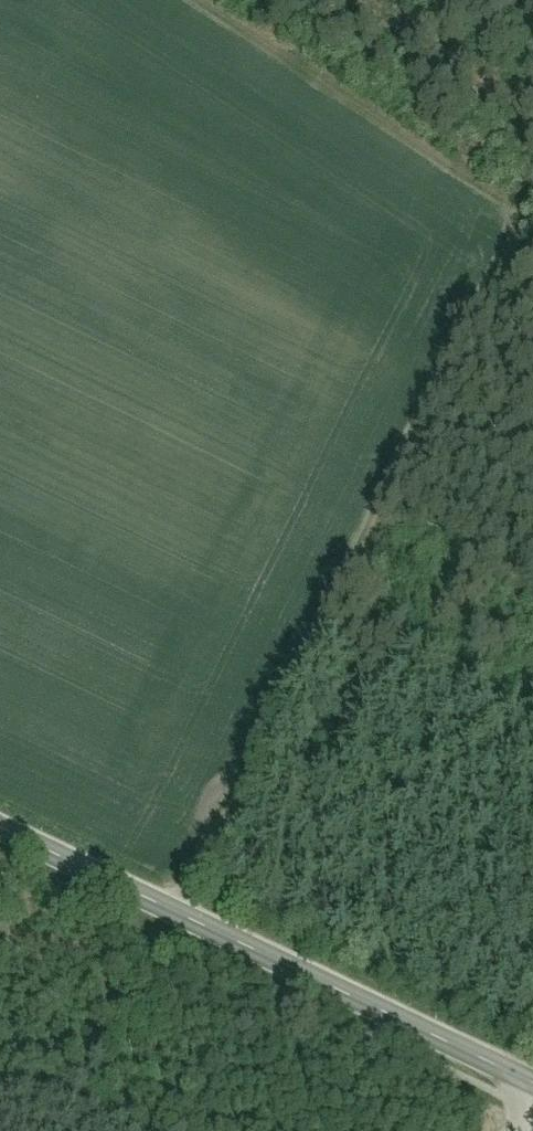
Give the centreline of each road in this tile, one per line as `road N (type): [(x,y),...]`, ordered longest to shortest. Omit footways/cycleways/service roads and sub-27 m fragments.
road 1 (track): [(532,169),(168,914)]
road 2 (secondary): [(532,1089),(0,832)]
road 3 (track): [(199,0),(511,210)]

